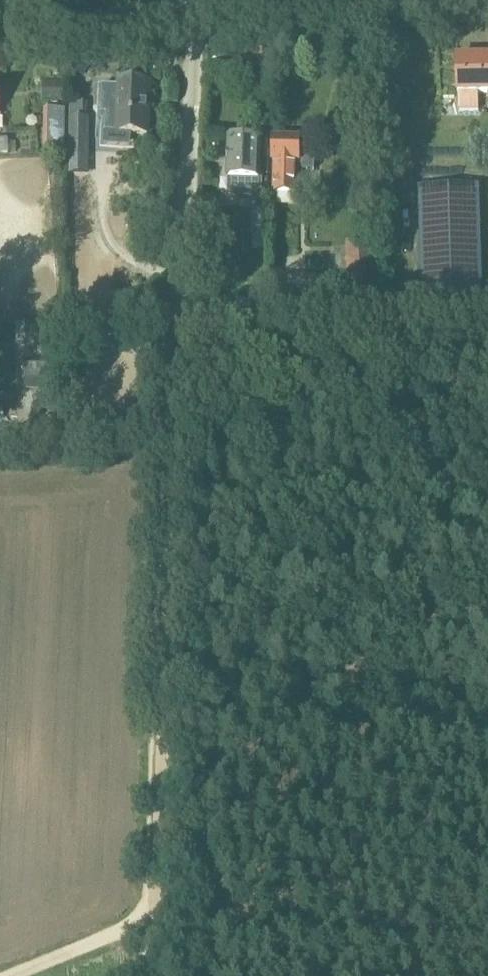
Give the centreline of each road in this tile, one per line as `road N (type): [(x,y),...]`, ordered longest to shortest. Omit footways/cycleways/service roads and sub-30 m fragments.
road 1 (track): [(176,408),(151,975)]
road 2 (unclassified): [(191,0),(196,43),(176,408)]
road 3 (track): [(5,975),(153,916)]

